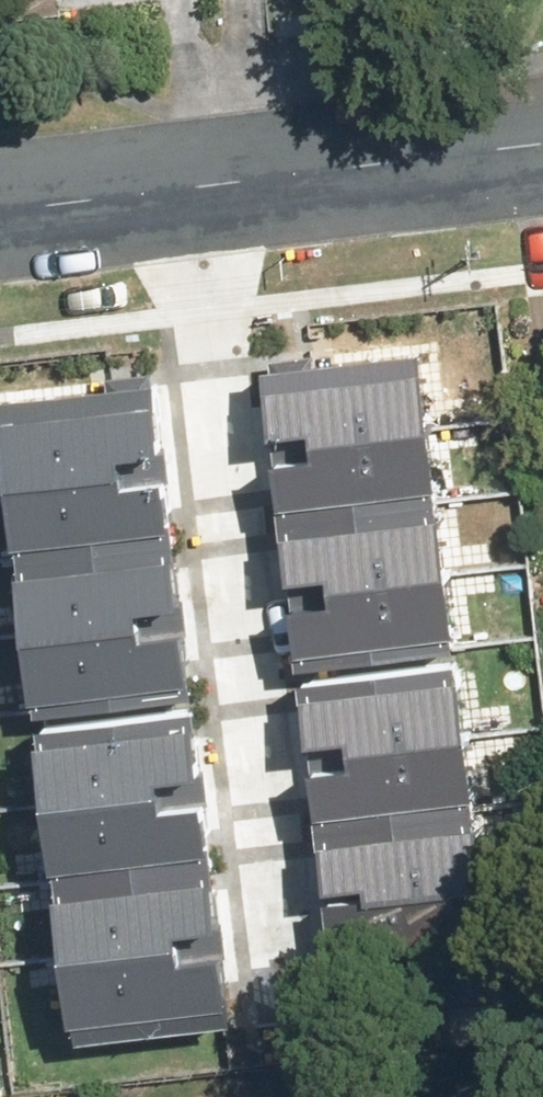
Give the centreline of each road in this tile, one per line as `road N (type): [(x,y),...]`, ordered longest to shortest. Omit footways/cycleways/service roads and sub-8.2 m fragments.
road 1 (residential): [(190,184),(283,1012)]
road 2 (tertiary): [(190,184),(542,143)]
road 3 (tertiary): [(0,211),(190,184)]

